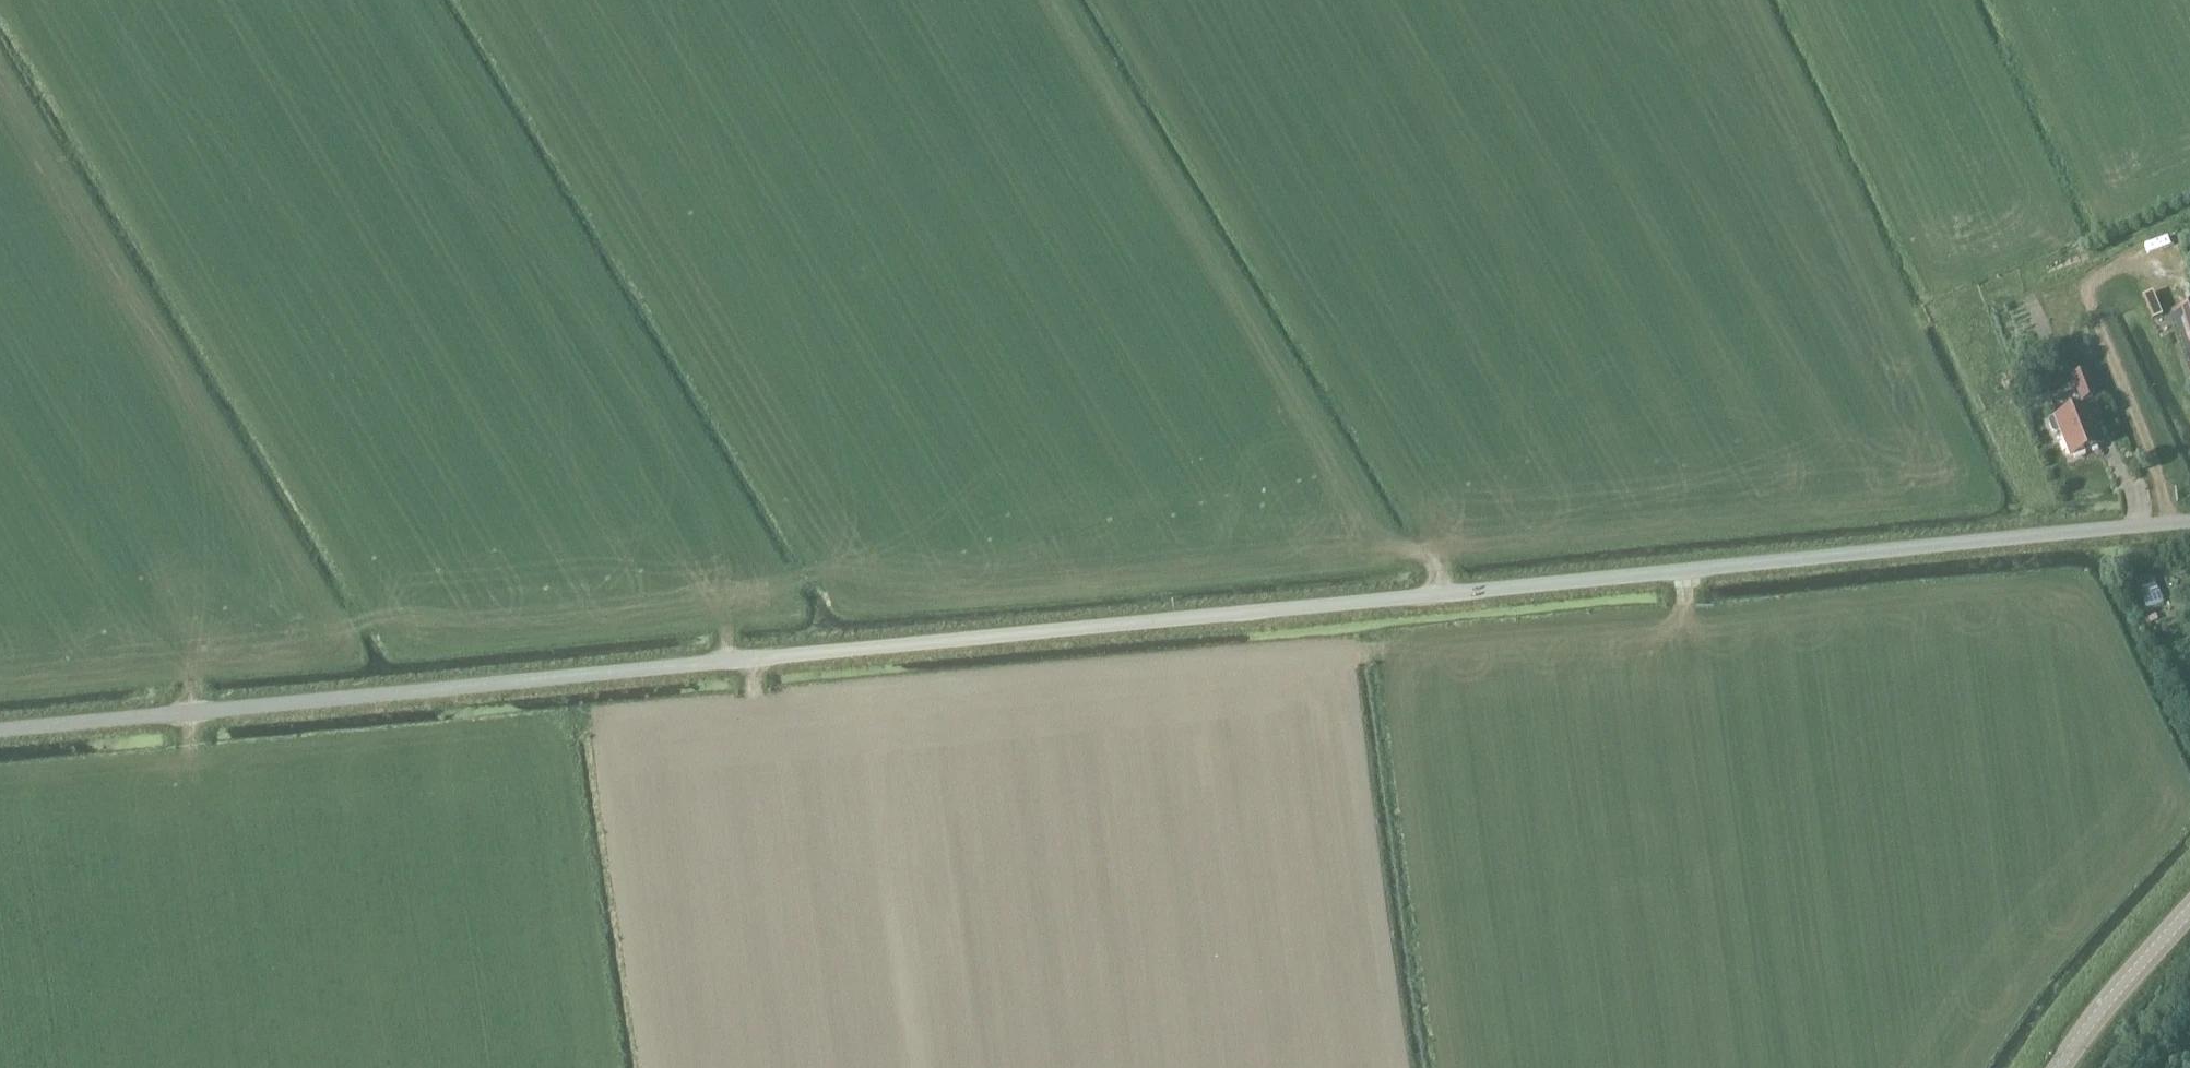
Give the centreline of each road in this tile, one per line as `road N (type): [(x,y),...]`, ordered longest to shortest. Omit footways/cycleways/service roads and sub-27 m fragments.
road 1 (unclassified): [(0,731),(2189,521)]
road 2 (tertiary): [(2060,1067),(2189,913)]

